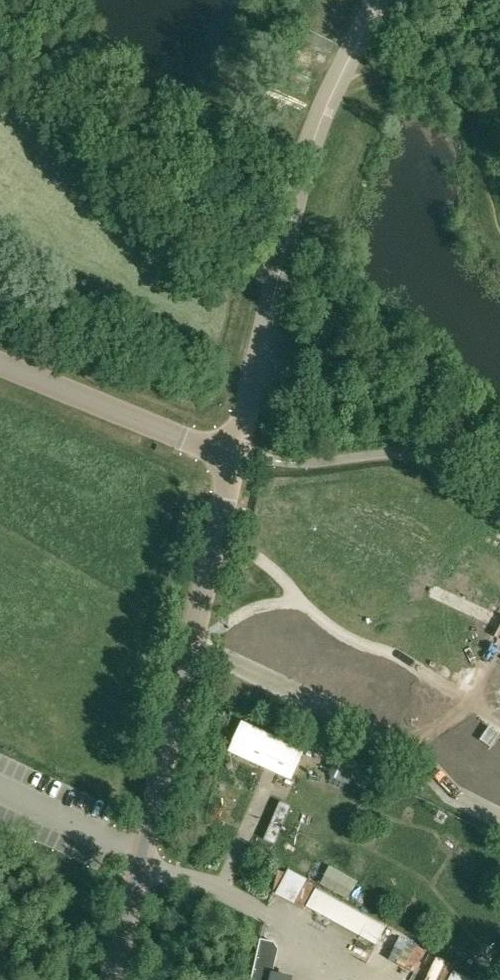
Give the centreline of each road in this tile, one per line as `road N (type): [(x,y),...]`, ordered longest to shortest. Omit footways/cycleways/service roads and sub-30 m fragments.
road 1 (unclassified): [(114,979),(234,456)]
road 2 (unclassified): [(234,456),(304,173),(323,114),(380,0)]
road 3 (unclassified): [(234,456),(0,364)]

